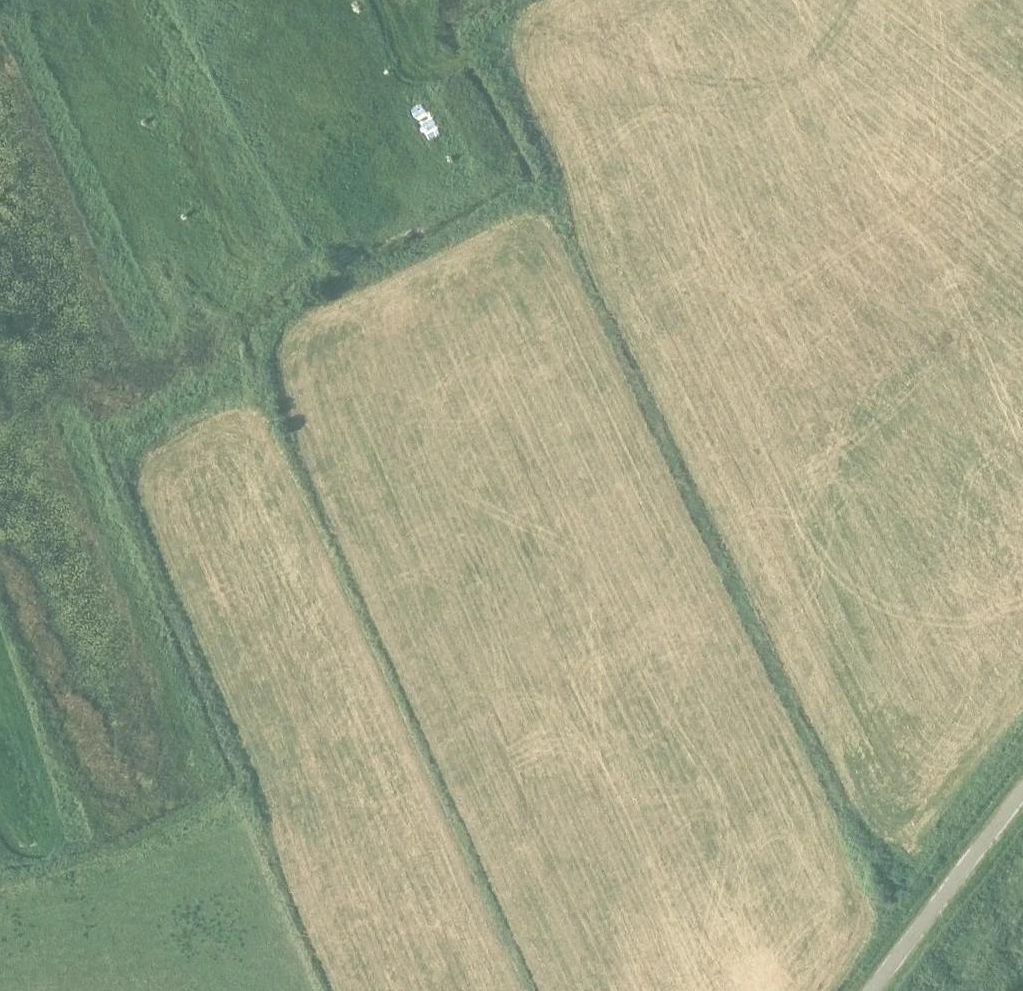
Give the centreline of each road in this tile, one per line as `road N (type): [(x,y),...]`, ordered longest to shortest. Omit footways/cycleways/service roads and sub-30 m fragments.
road 1 (tertiary): [(872,990),(1022,792)]

